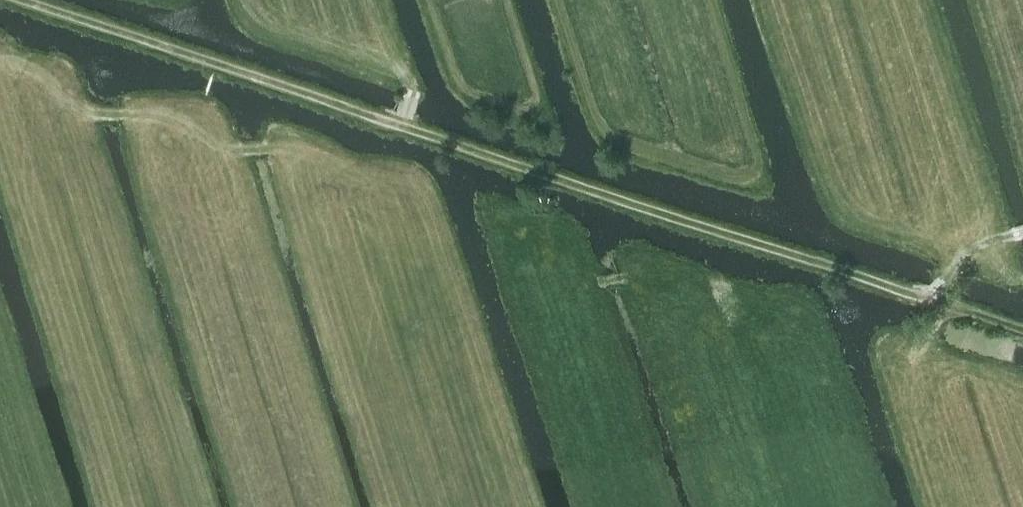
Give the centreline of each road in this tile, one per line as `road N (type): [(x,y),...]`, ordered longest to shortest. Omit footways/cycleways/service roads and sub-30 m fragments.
road 1 (track): [(1022,328),(24,0)]
road 2 (track): [(280,149),(221,144),(195,119),(161,109),(78,110),(43,77),(0,55)]

